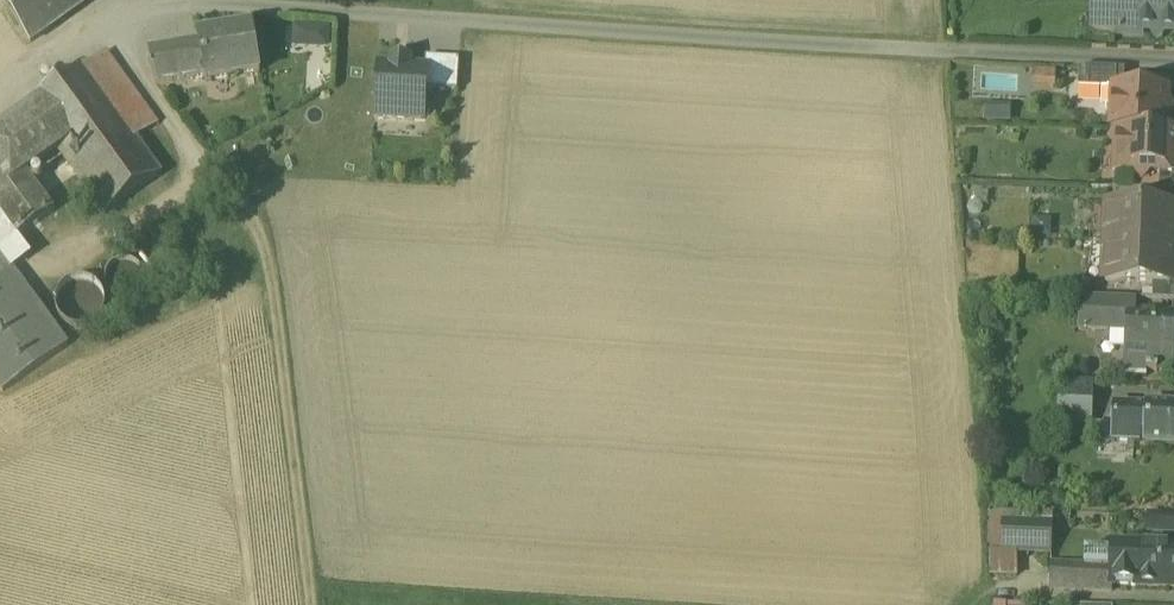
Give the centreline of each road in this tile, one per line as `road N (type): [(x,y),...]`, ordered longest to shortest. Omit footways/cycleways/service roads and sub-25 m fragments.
road 1 (track): [(317,604),(292,346),(255,216),(114,33)]

